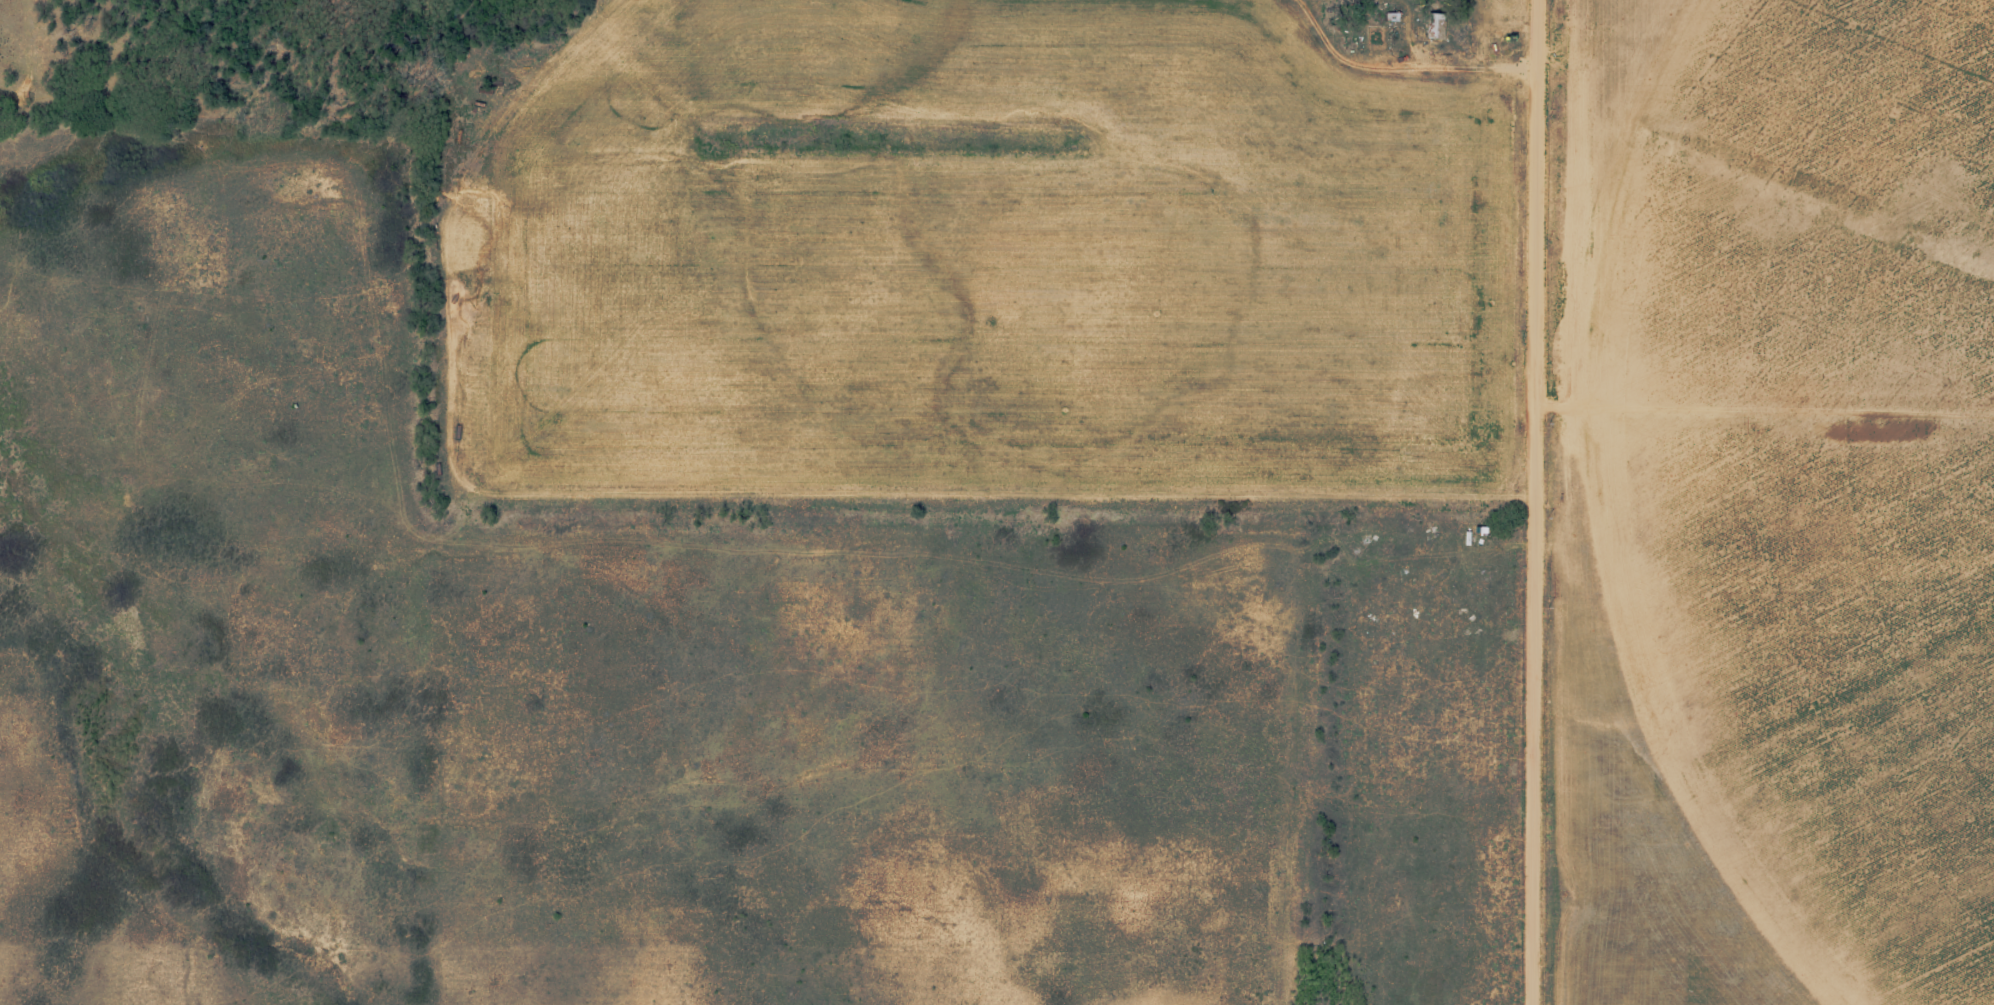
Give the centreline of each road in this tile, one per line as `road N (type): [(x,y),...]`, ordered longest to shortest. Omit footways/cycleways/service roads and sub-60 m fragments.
road 1 (residential): [(1533,1004),(1537,0)]

